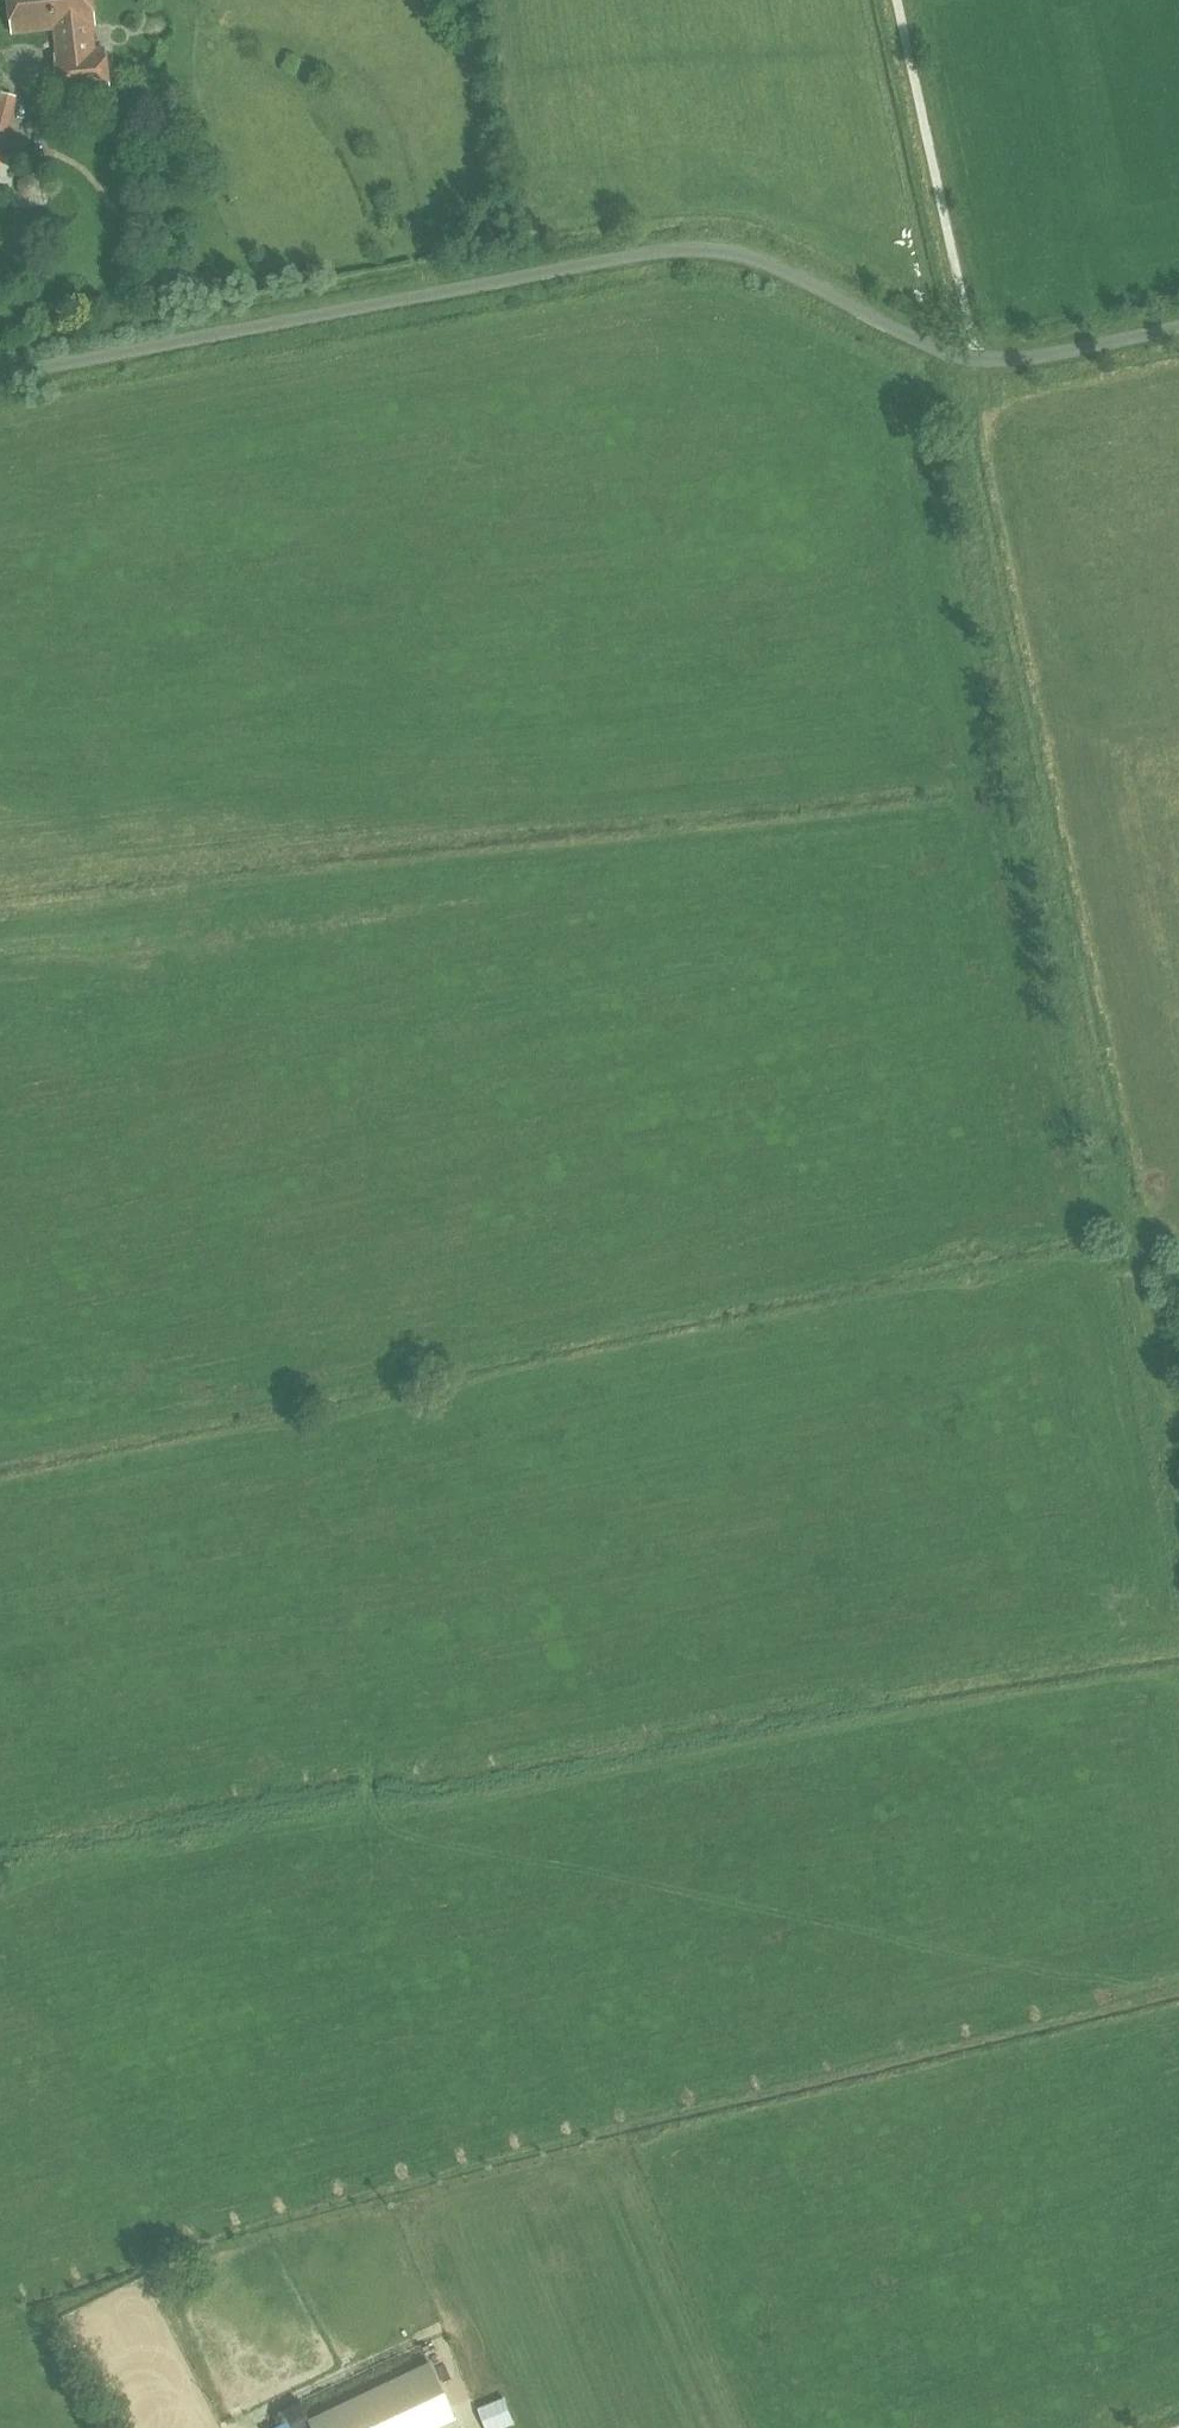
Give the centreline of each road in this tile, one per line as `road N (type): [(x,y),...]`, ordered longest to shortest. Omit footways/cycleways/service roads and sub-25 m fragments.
road 1 (unclassified): [(0,362),(692,249),(783,270),(903,332),(977,358),(1021,358),(1178,325)]
road 2 (track): [(1124,1249),(1178,1502)]

